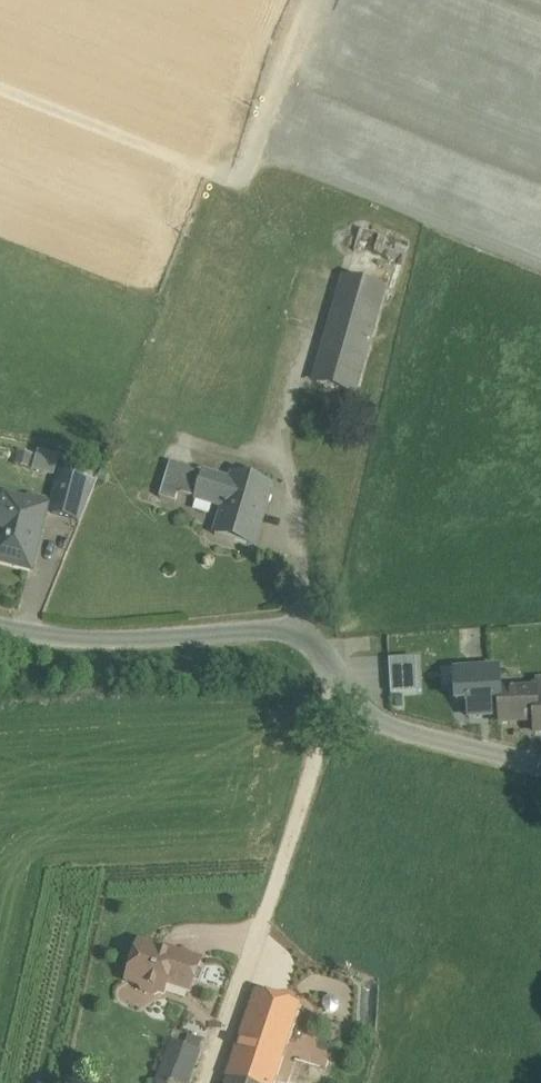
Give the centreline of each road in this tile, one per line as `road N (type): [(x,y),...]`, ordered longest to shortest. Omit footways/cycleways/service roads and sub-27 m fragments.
road 1 (unclassified): [(540,767),(370,723),(288,625),(47,638),(0,626)]

